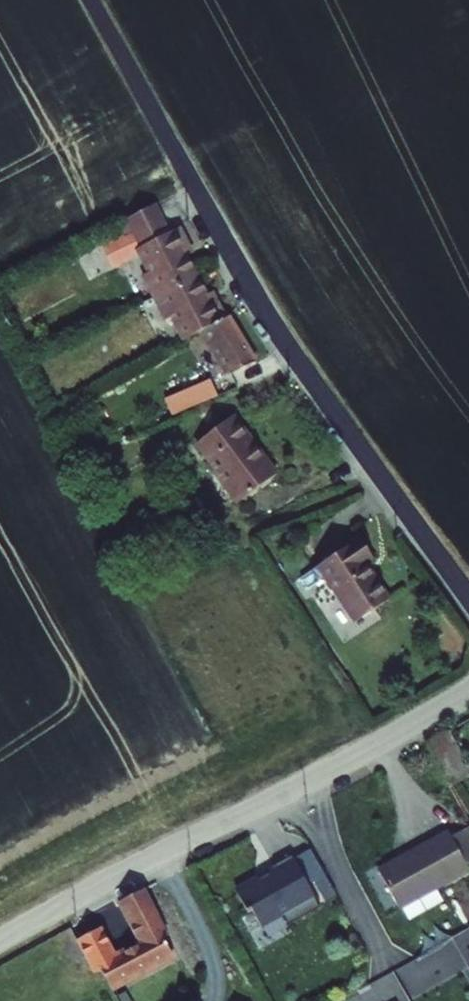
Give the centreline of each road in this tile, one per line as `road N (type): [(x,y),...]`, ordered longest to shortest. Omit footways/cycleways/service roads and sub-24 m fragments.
road 1 (residential): [(91,0),(273,325),(468,594)]
road 2 (residential): [(0,940),(468,690)]

